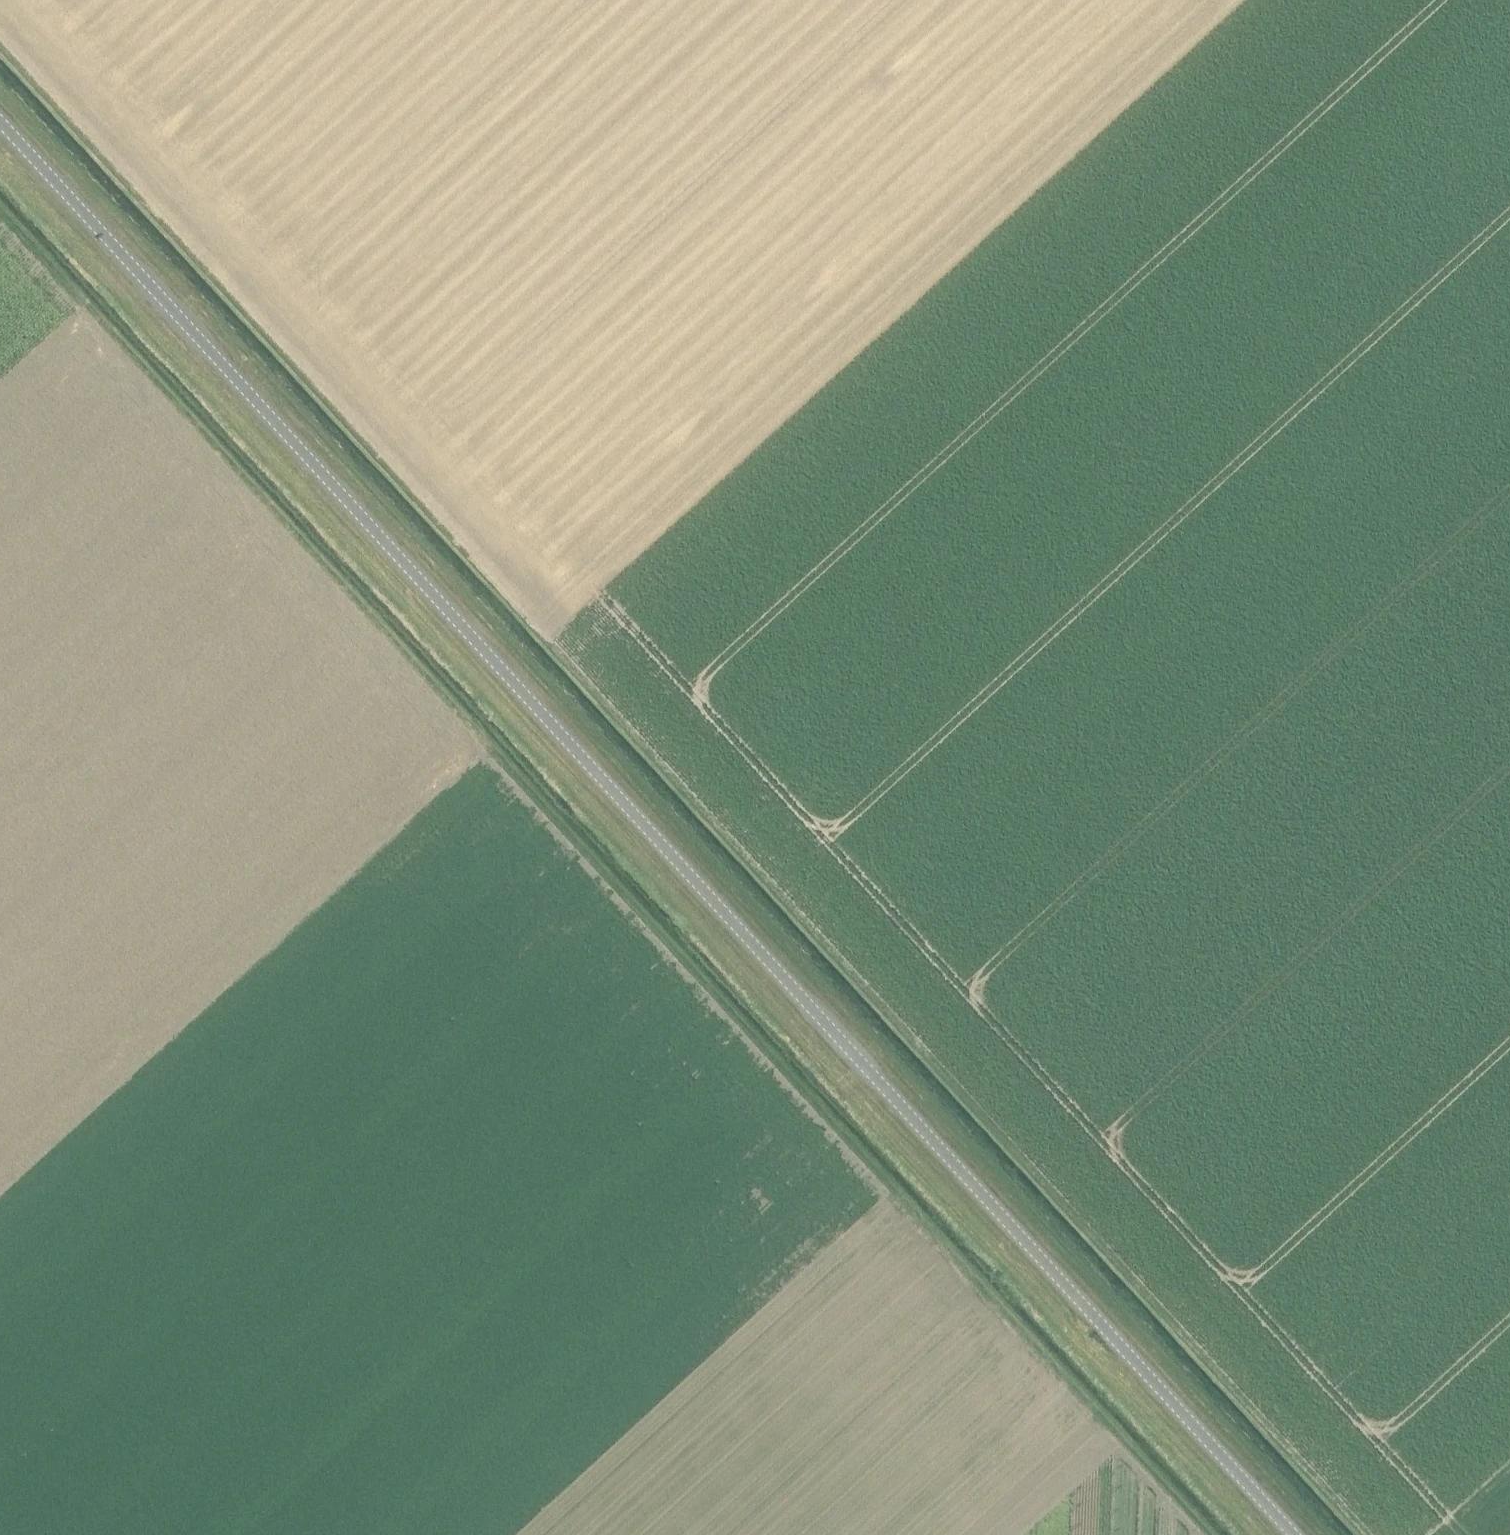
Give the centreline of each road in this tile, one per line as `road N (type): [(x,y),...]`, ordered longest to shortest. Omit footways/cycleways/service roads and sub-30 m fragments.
road 1 (unclassified): [(1293,1534),(0,124)]

